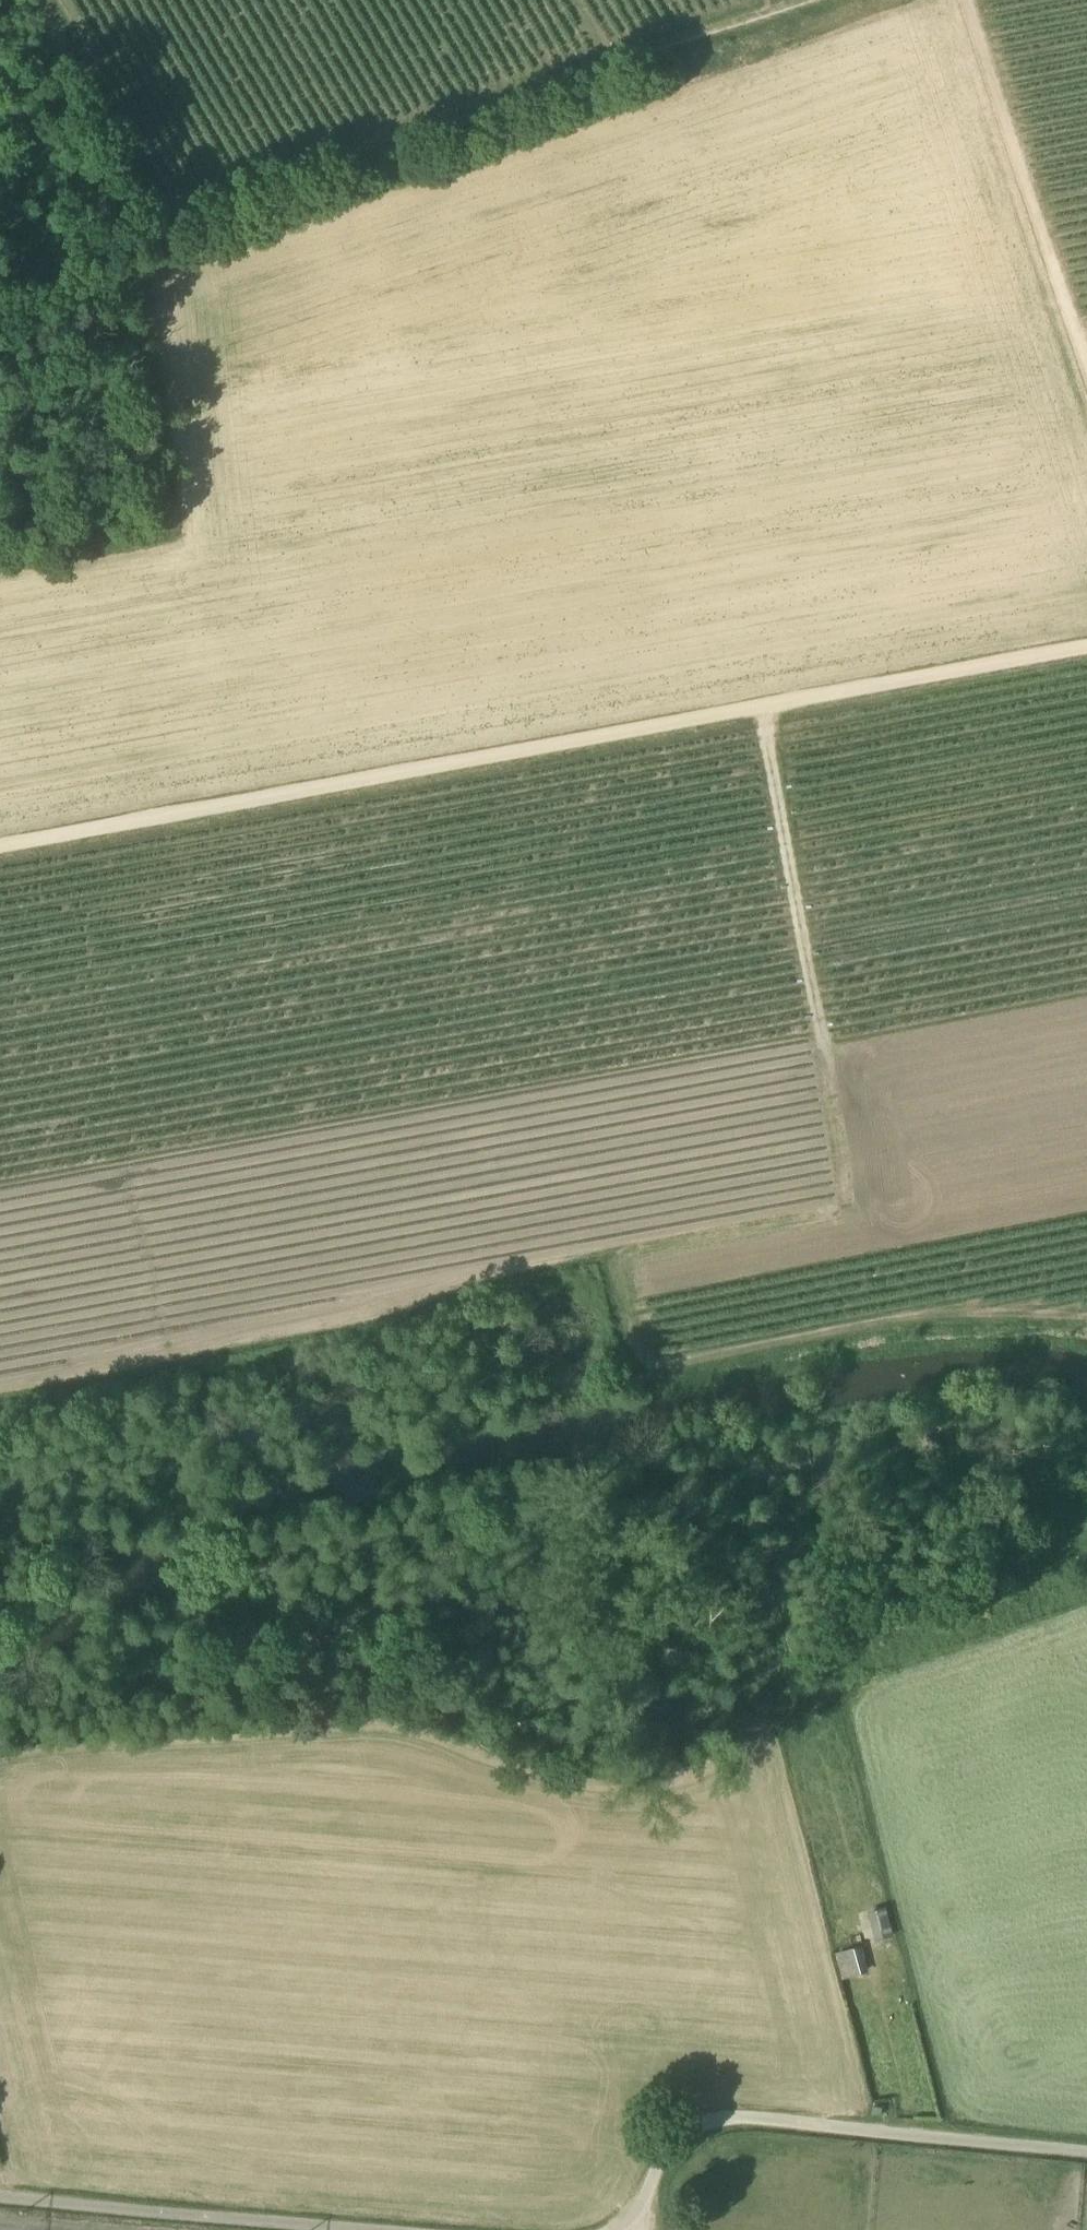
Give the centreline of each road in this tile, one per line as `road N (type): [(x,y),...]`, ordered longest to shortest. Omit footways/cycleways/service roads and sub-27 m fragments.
road 1 (track): [(0,849),(1086,644)]
road 2 (track): [(0,265),(787,0)]
road 3 (unclassified): [(1086,2153),(765,2121),(704,2122),(668,2150),(635,2229)]
road 4 (unclassified): [(361,2229),(0,2197)]

